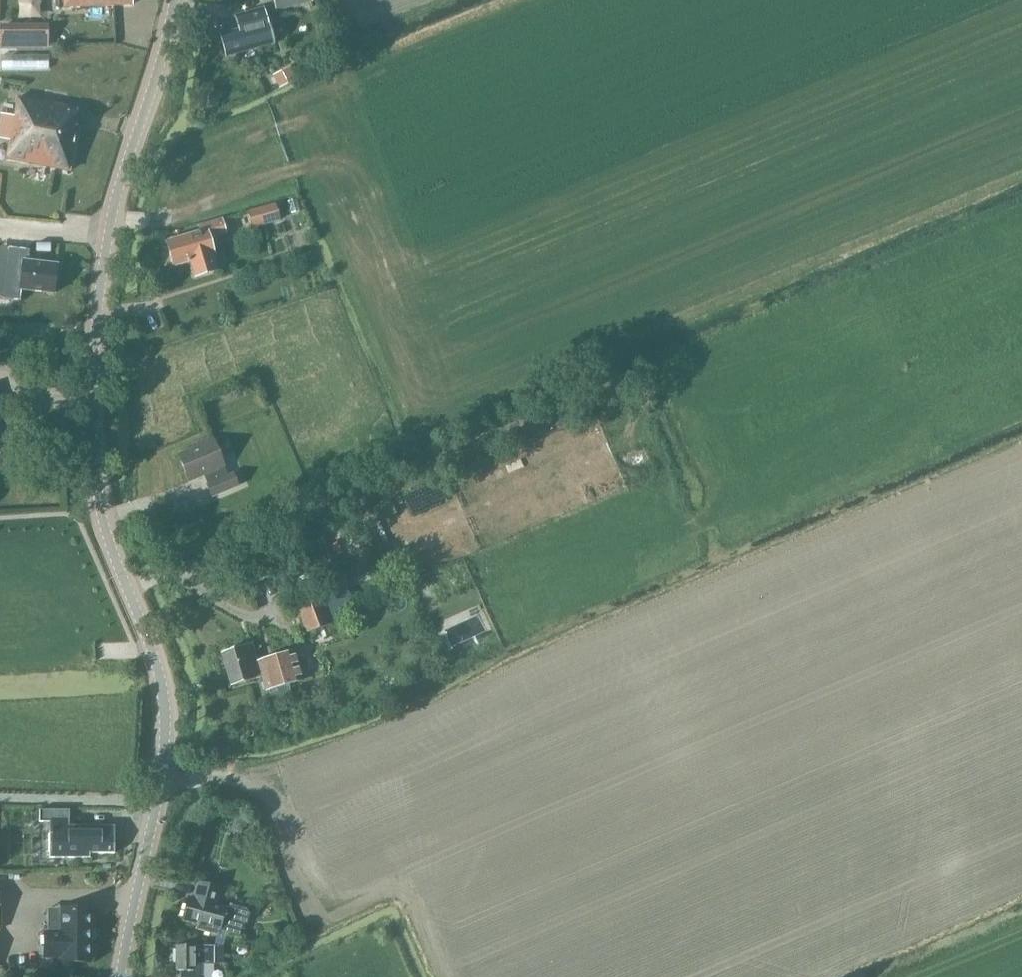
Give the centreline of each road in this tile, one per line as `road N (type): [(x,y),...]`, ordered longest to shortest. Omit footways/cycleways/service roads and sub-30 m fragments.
road 1 (tertiary): [(120,976),(164,785),(168,696),(94,499),(89,397),(104,272),(177,0)]
road 2 (track): [(1021,455),(548,724),(432,759),(318,776),(164,785)]
road 3 (track): [(847,307),(560,404),(160,579)]
road 4 (track): [(320,156),(153,223),(117,217)]

